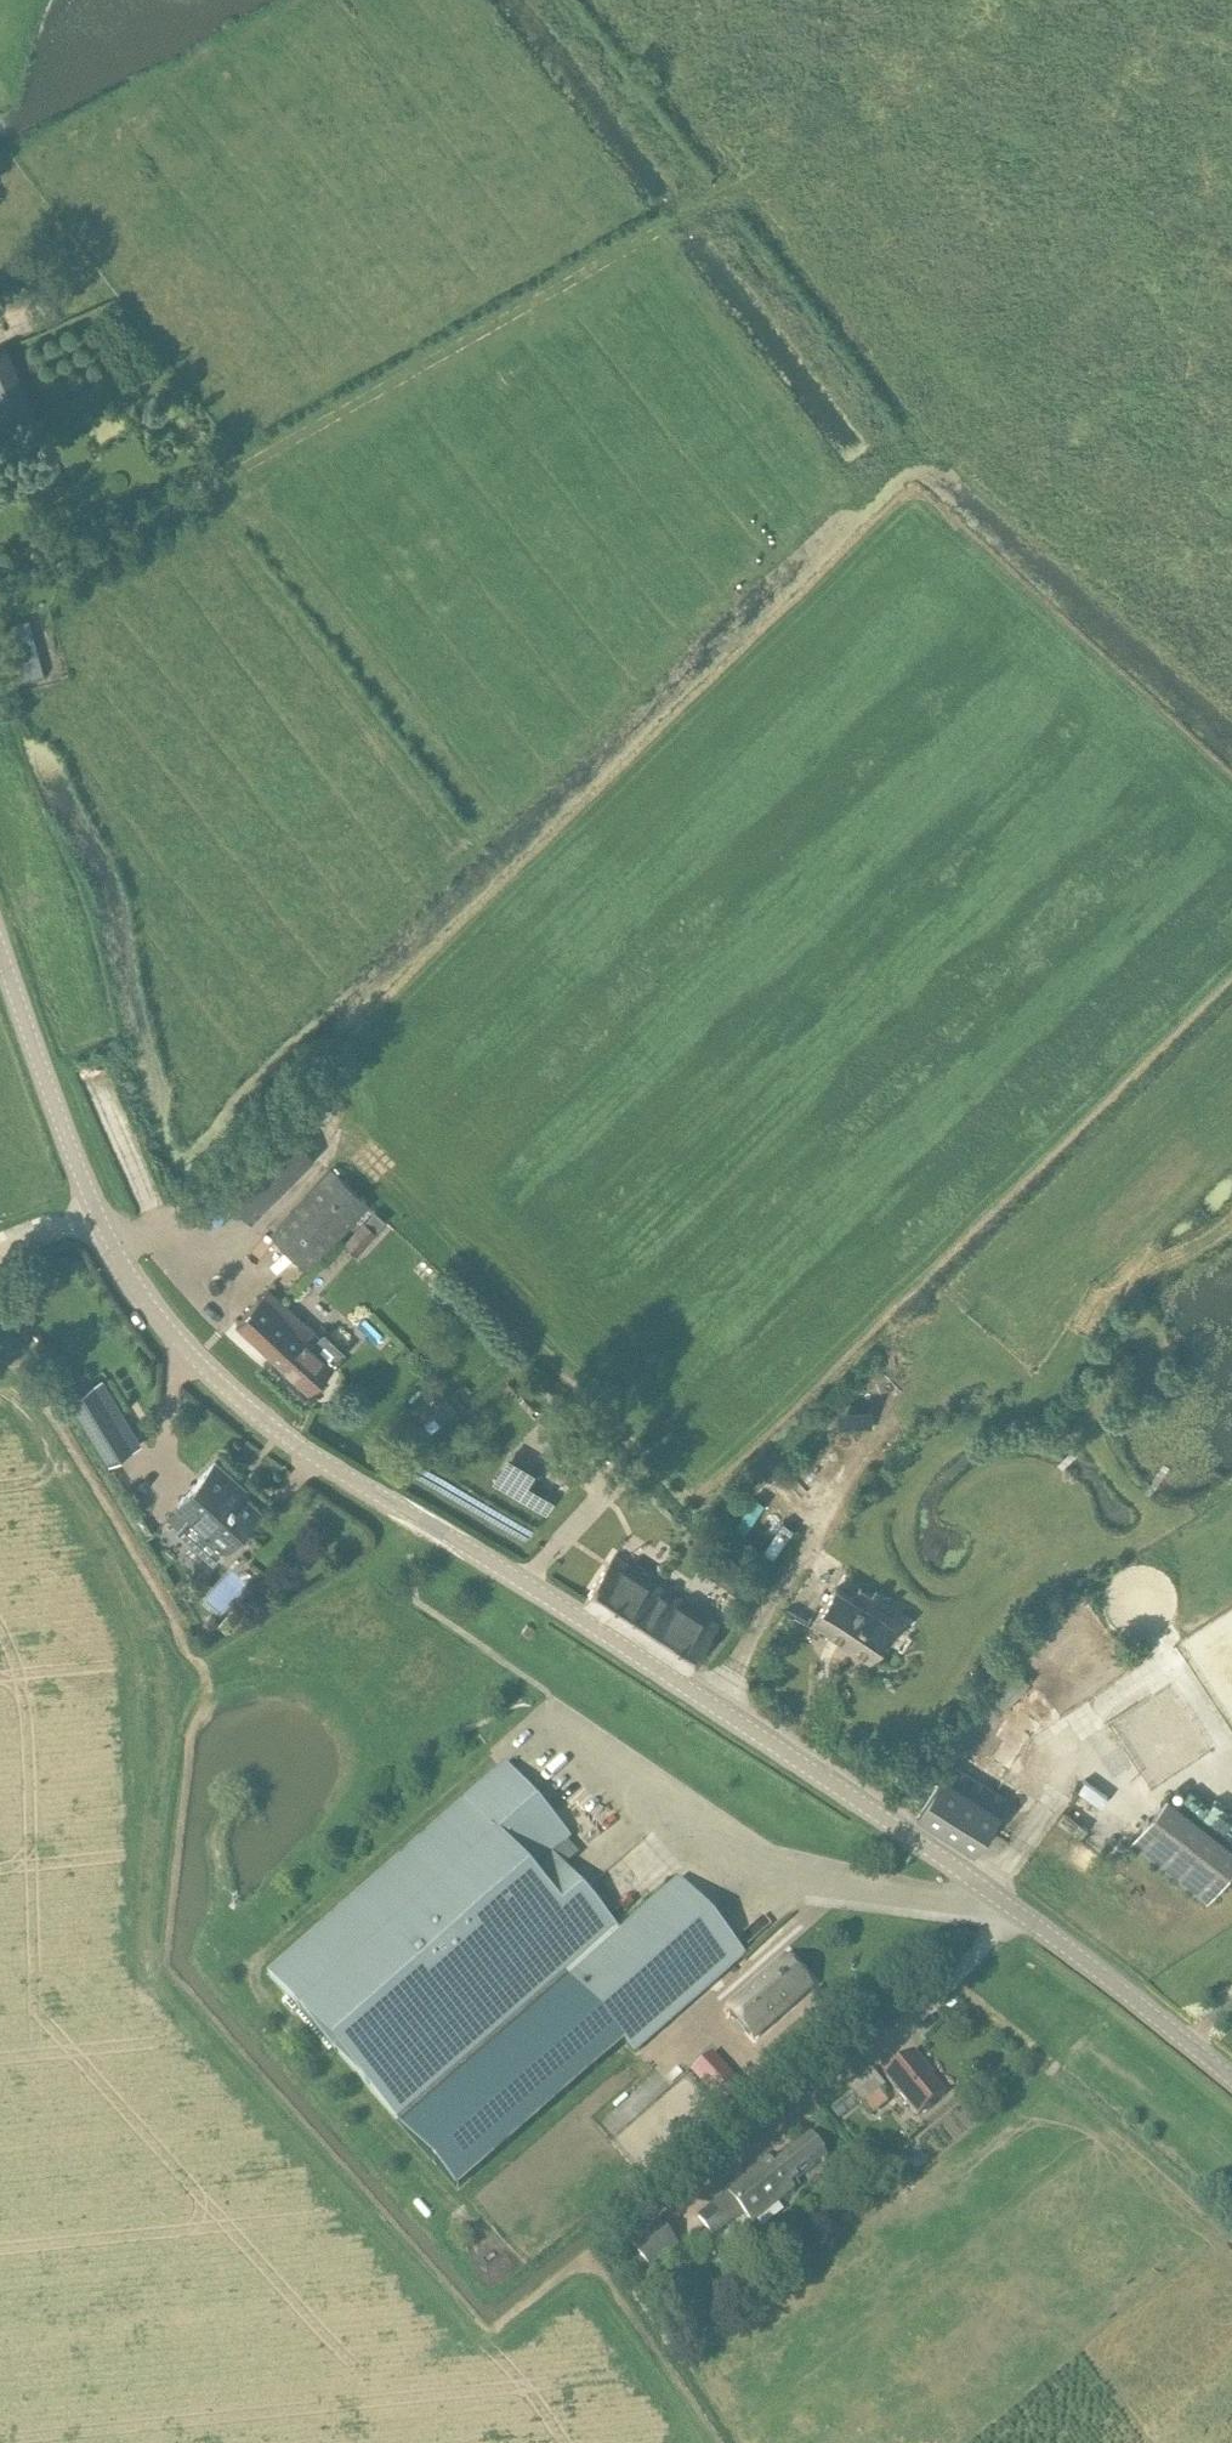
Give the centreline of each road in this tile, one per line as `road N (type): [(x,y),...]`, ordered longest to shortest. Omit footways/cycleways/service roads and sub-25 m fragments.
road 1 (tertiary): [(1231,2077),(993,1896),(732,1719),(250,1416),(153,1312),(93,1209),(0,951)]

